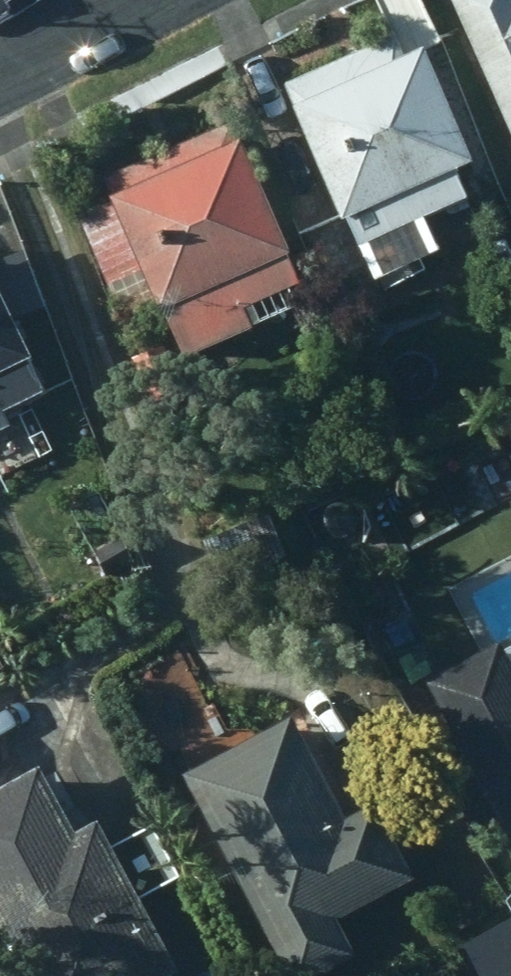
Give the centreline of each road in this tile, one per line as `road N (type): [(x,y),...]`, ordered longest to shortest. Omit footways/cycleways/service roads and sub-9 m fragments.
road 1 (residential): [(123,0),(0,62)]

